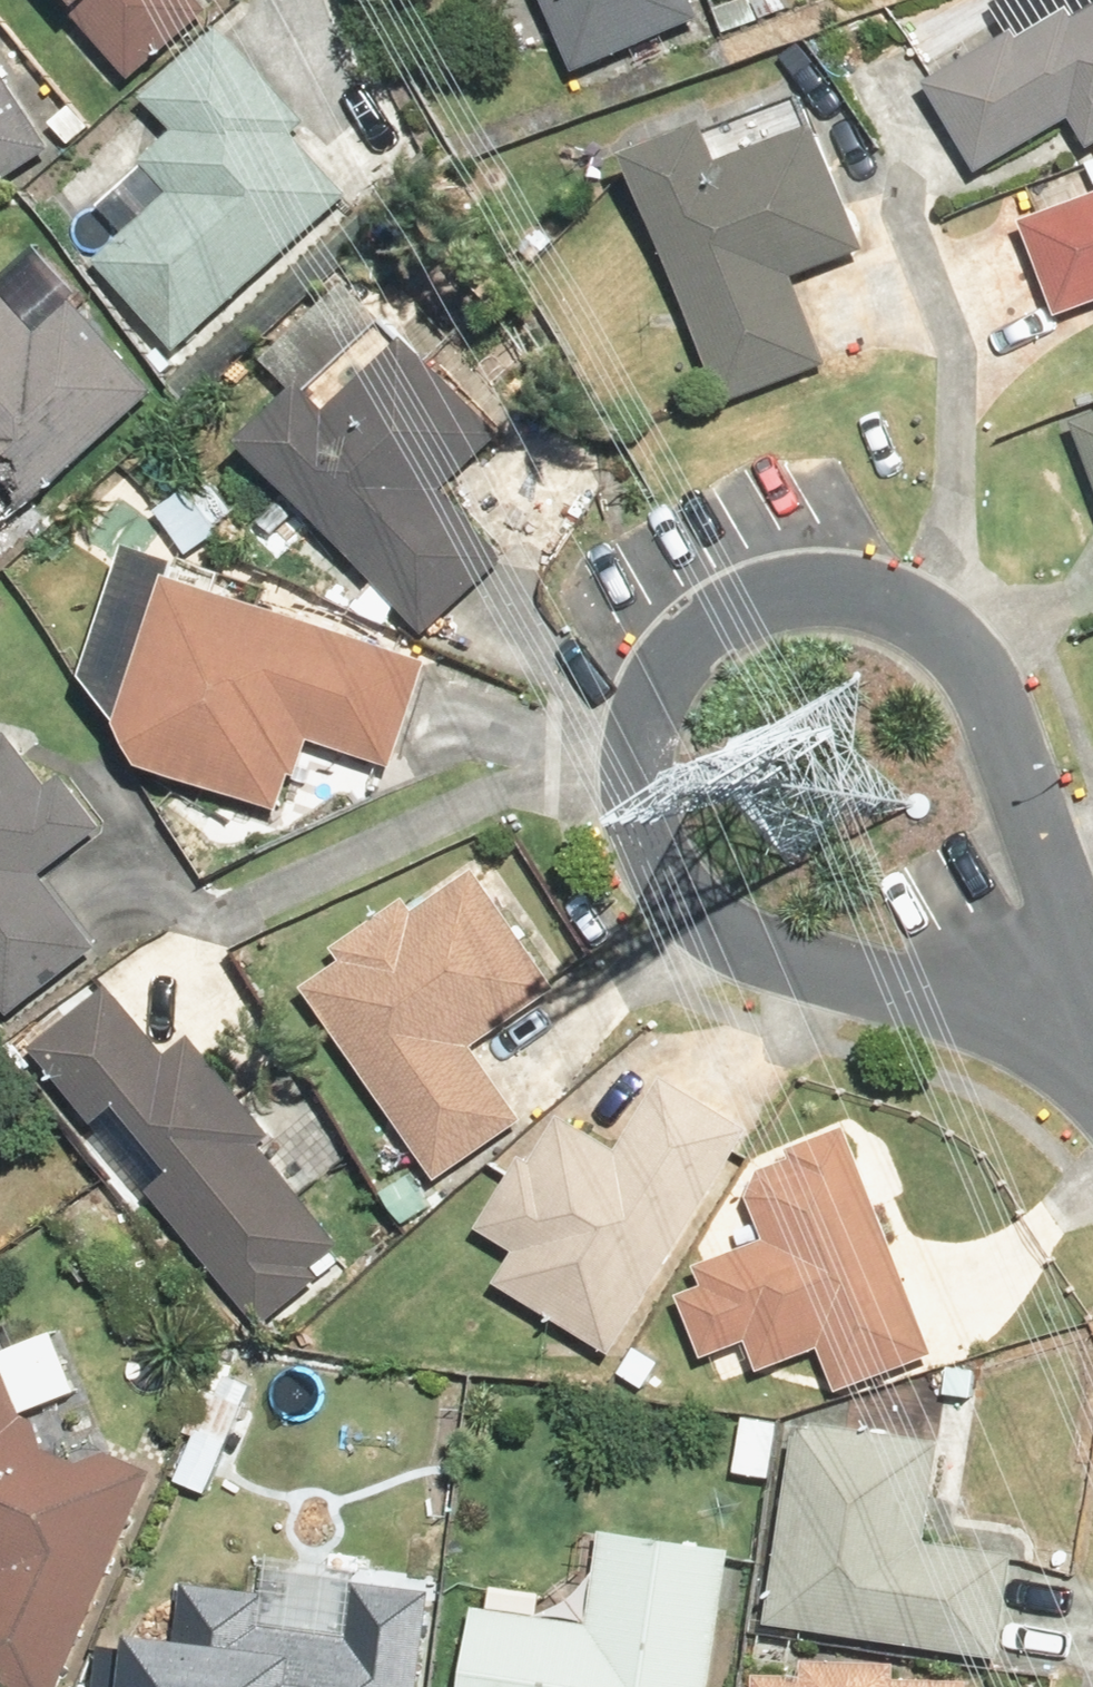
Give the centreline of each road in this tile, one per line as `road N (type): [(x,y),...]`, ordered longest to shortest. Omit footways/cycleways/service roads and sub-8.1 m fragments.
road 1 (residential): [(1092,1081),(1026,1030),(718,923),(663,869),(634,772),(646,700),(693,632),(768,589),(856,588),(925,605),(983,672),(1014,734)]
road 2 (residential): [(1014,734),(1092,962)]

